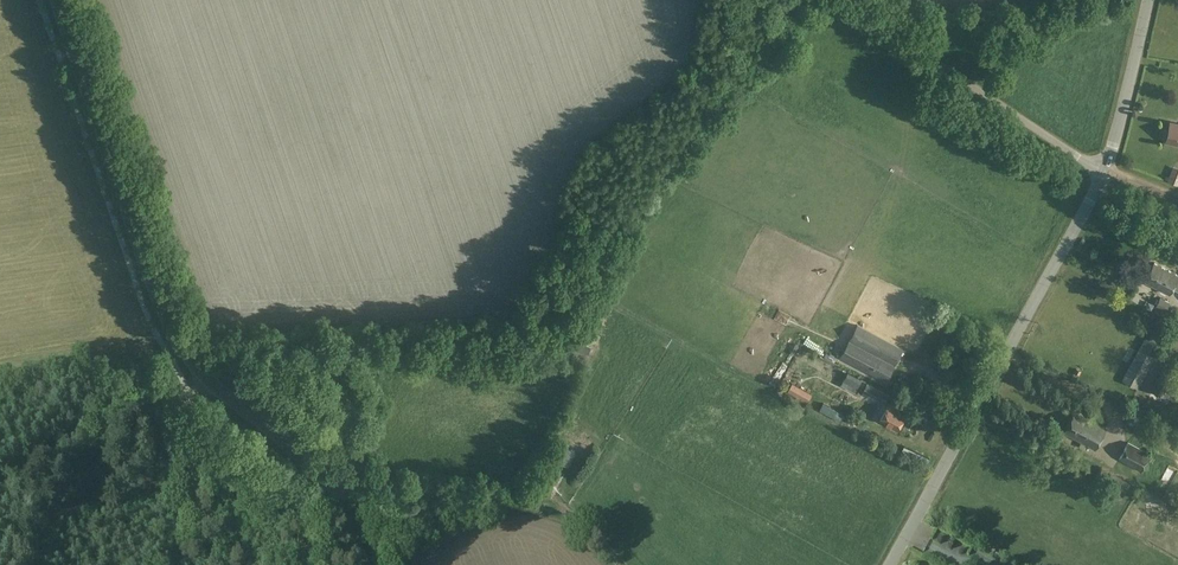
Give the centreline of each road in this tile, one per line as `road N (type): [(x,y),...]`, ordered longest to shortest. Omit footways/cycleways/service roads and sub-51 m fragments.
road 1 (tertiary): [(366,564),(346,517),(299,455),(213,382),(175,339),(54,0)]
road 2 (unclassified): [(927,505),(1105,168)]
road 3 (unclassified): [(1105,168),(1016,119),(844,0)]
road 4 (track): [(343,466),(453,497),(563,513),(622,564)]
road 5 (track): [(0,490),(93,424),(187,391)]
road 6 (unclassified): [(1105,168),(1146,0)]
road 7 (track): [(343,466),(247,391),(213,382)]
road 8 (track): [(189,548),(196,427)]

